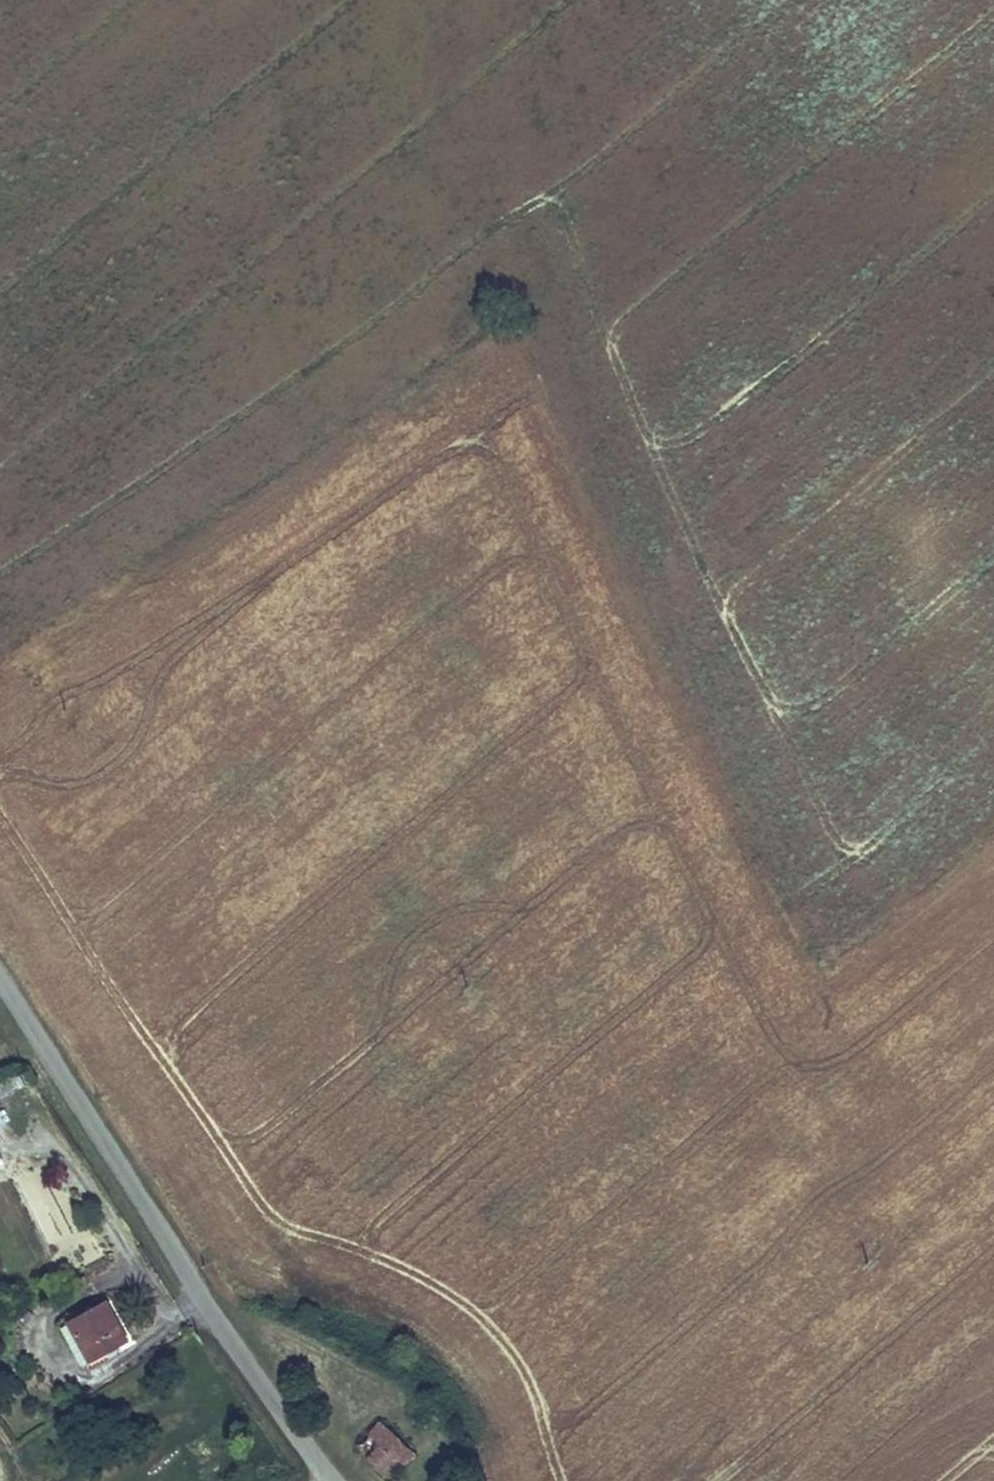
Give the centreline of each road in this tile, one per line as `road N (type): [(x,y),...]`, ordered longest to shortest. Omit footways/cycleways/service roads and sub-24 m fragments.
road 1 (tertiary): [(335,1480),(0,981)]

